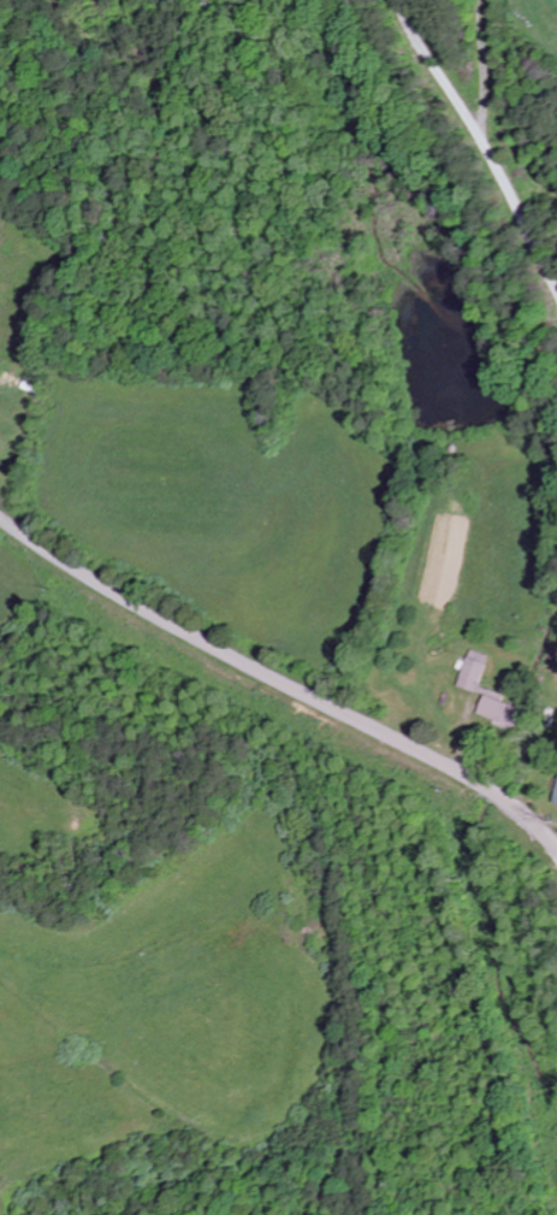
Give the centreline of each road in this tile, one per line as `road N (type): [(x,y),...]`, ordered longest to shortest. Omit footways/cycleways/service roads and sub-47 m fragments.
road 1 (secondary): [(556,853),(519,812),(467,777),(225,656),(0,521)]

